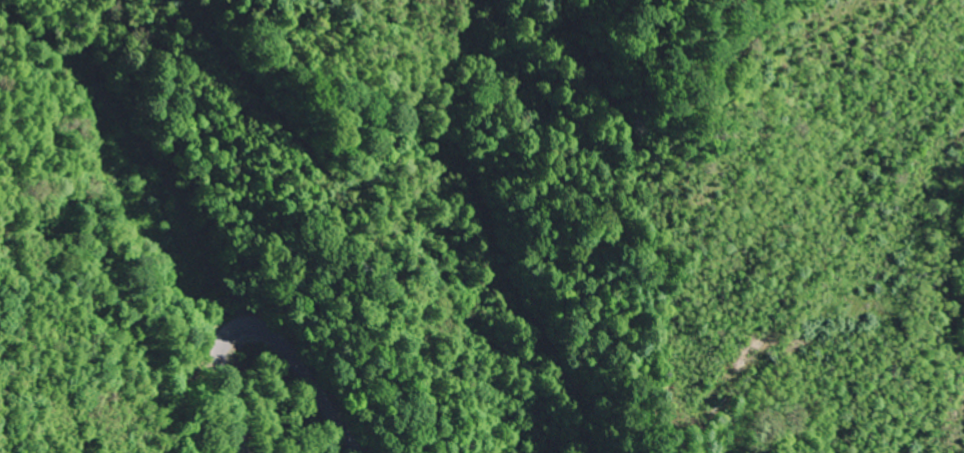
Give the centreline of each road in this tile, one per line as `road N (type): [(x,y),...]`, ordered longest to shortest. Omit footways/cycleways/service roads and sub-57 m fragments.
road 1 (track): [(595,452),(576,388),(513,286),(455,166),(426,158),(364,185),(332,179),(179,0)]
road 2 (track): [(555,0),(634,131),(660,159),(685,169),(710,167),(726,155),(757,107),(768,59),(786,39),(881,0)]
road 3 (track): [(251,327),(146,140),(3,0)]
road 4 (secondary): [(360,452),(278,337),(258,327),(238,330),(221,354),(246,452)]

